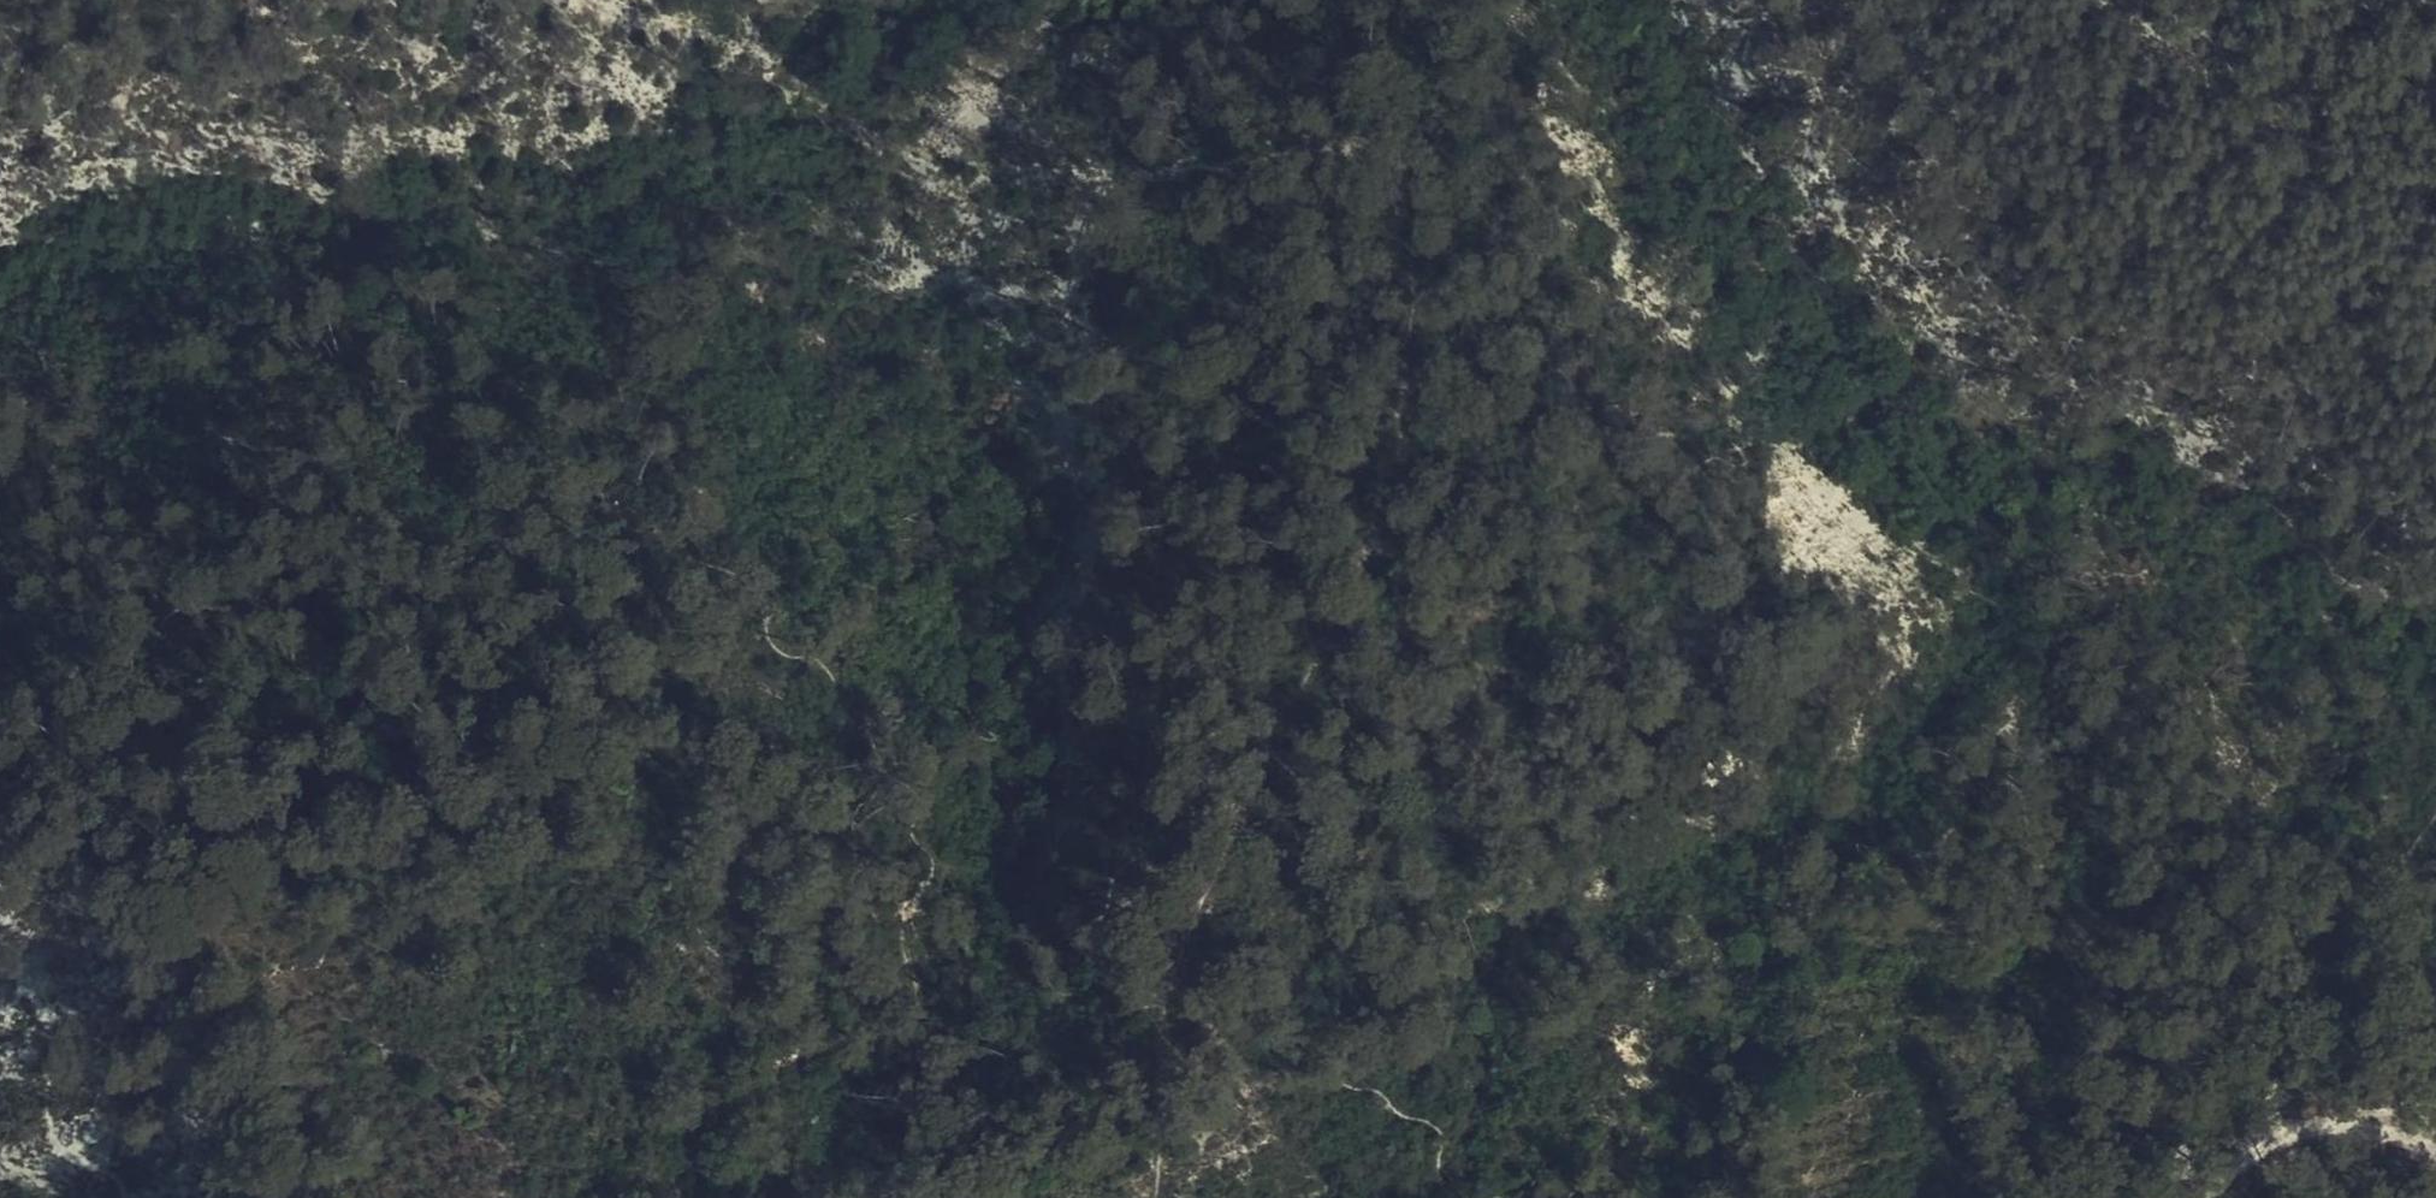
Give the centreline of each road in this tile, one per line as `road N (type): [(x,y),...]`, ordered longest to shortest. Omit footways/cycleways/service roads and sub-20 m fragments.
road 1 (track): [(2435,1158),(2355,1129),(2268,1141),(2203,1197)]

